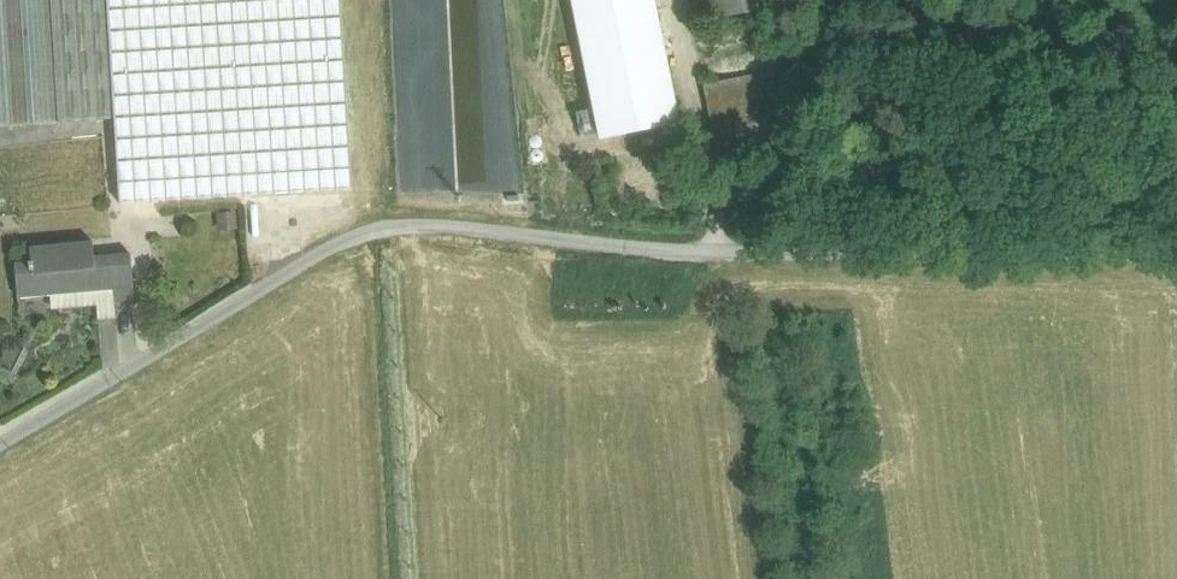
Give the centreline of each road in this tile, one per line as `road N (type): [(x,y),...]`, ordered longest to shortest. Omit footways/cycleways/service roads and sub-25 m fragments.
road 1 (track): [(1176,256),(696,252),(379,227),(0,444)]

